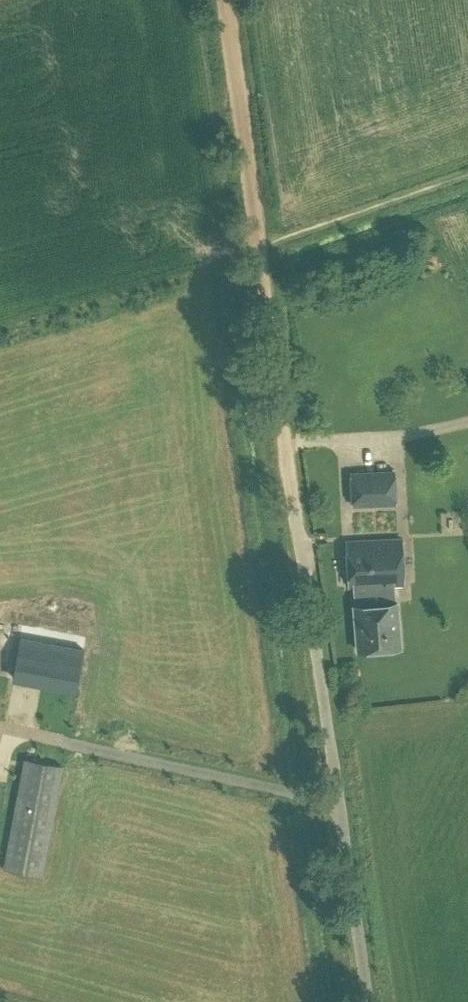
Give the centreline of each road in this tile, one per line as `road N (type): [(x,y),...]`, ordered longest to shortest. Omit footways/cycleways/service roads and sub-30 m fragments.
road 1 (track): [(321,1001),(218,273)]
road 2 (track): [(296,518),(225,0)]
road 3 (unclassified): [(368,1001),(296,518)]

